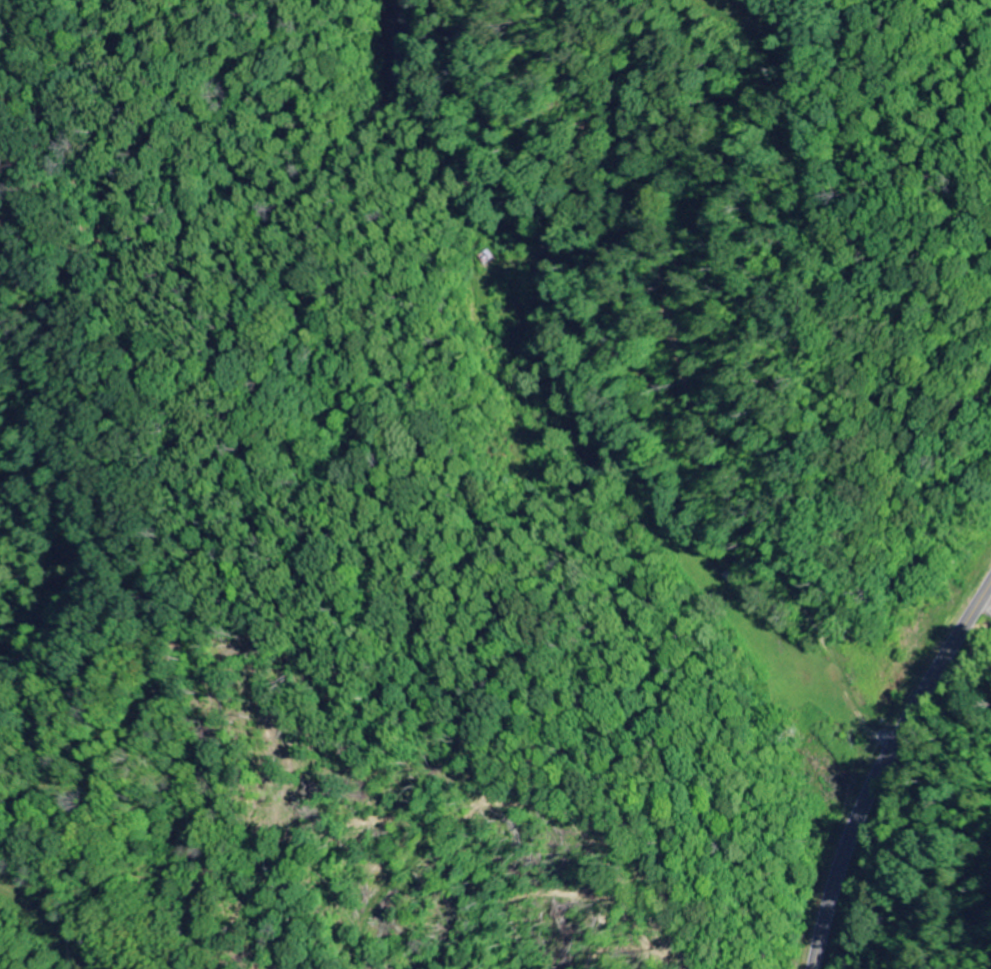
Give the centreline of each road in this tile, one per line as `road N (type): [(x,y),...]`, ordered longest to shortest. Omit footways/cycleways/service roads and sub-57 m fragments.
road 1 (secondary): [(828,906),(891,751),(990,584)]

